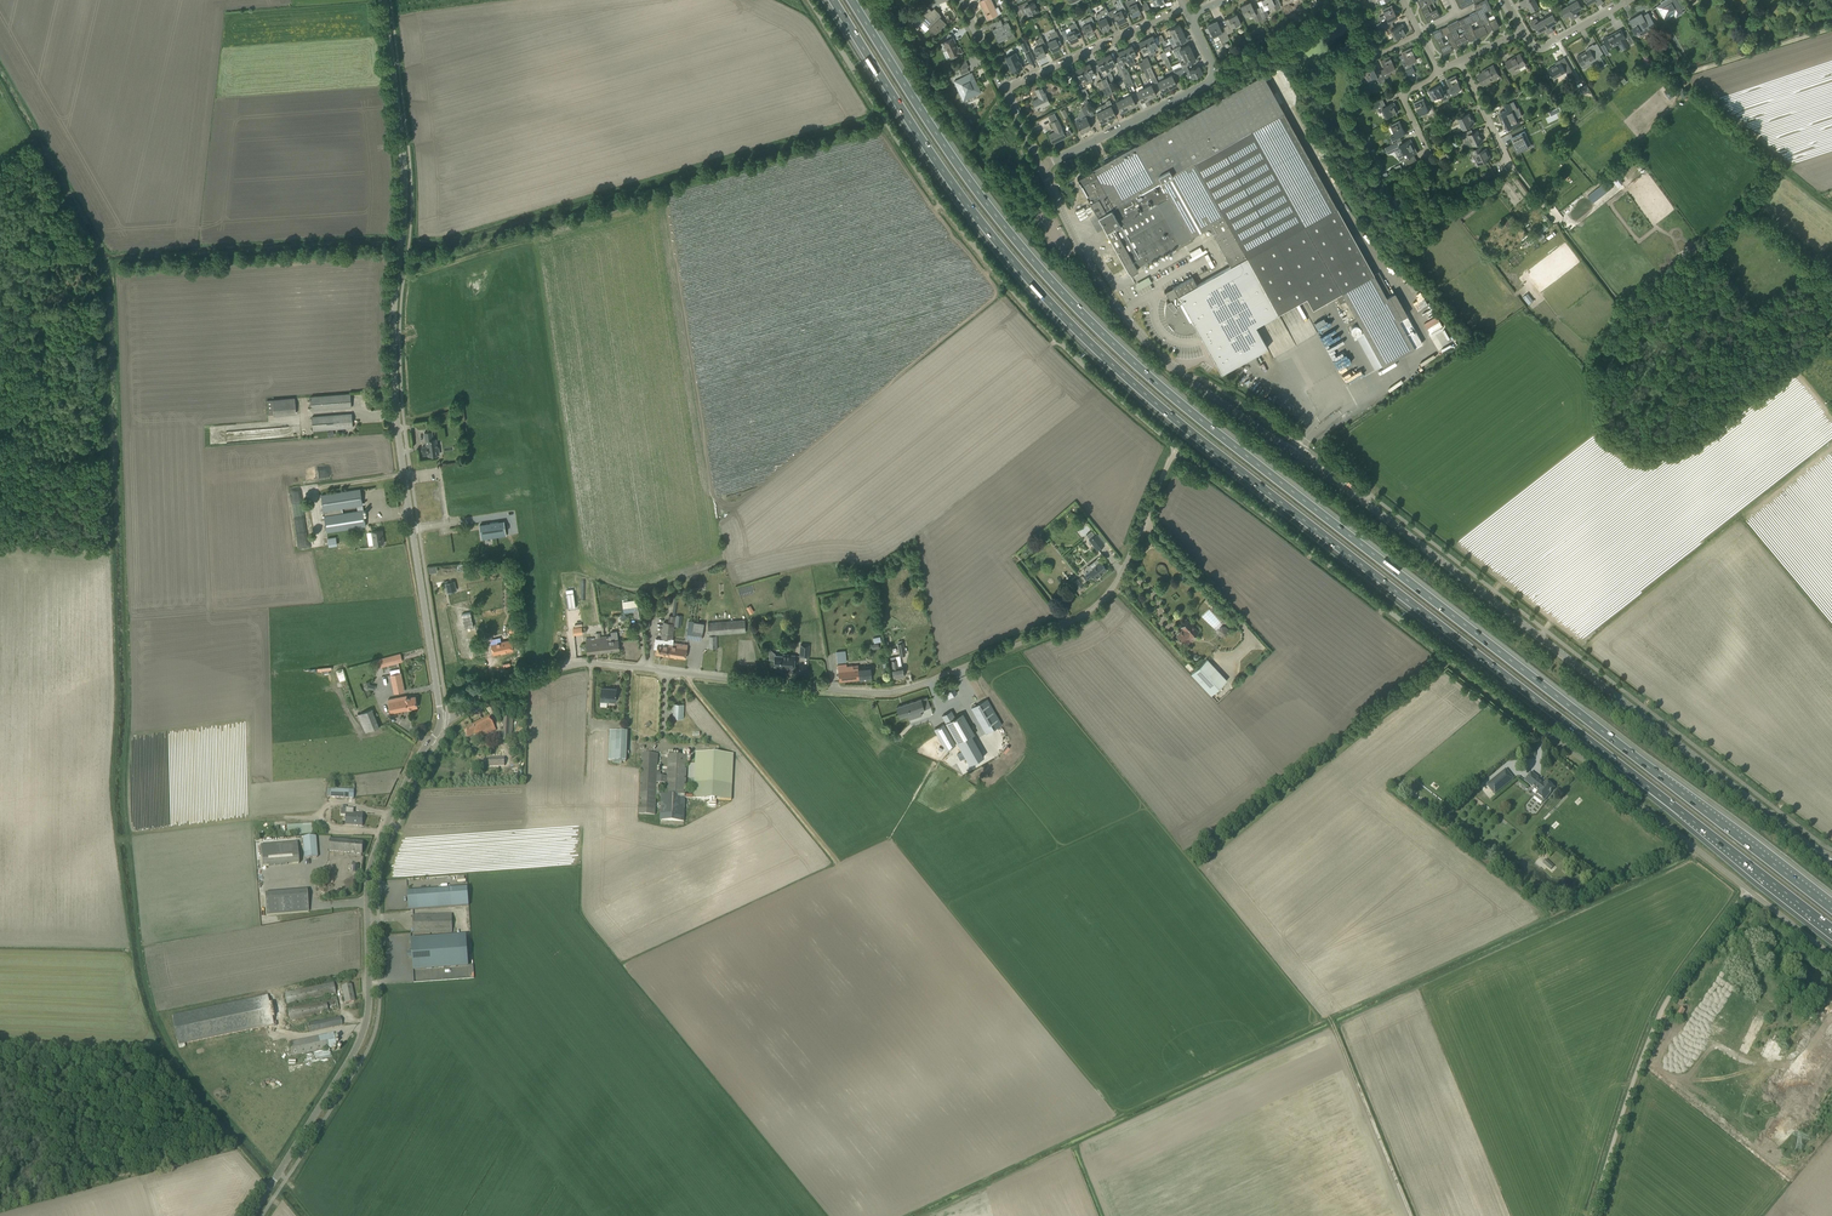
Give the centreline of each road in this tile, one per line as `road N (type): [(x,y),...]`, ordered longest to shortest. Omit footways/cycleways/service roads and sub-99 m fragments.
road 1 (motorway): [(834,0),(957,191),(1065,319),(1131,382),(1831,929)]
road 2 (motorway): [(1831,908),(1208,426),(1110,341),(968,179),(852,0)]
road 3 (unclassified): [(1831,860),(1368,503),(1173,363),(1112,297),(1041,166)]
road 4 (unclassified): [(440,720),(511,687),(591,667),(858,693),(919,684),(1089,610),(1119,575),(1177,449)]
road 5 (unclassified): [(440,720),(394,392),(393,299),(406,197),(383,0)]
road 6 (unclassified): [(1748,889),(1177,449)]
road 7 (unclassified): [(1177,449),(1006,285),(906,154),(810,0)]
road 8 (unclassified): [(252,1215),(360,1038),(368,1012),(369,868),(440,720)]
road 9 (track): [(1626,309),(1594,359),(1596,412),(1601,429),(1639,453),(1693,440),(1831,333)]
road 10 (unclassified): [(1591,1215),(1659,1015),(1748,889)]
road 11 (track): [(1743,208),(1770,159),(1685,79),(1831,28)]
road 12 (track): [(409,248),(355,243),(126,260),(115,263),(118,284)]
road 13 (track): [(278,1189),(183,1090),(138,995),(130,950)]
road 14 (track): [(104,286),(111,550)]
road 15 (unclassified): [(1041,166),(1208,84),(1213,70),(1190,16)]
road 16 (track): [(835,861),(683,674)]
road 17 (track): [(0,82),(102,263),(104,286)]
road 18 (track): [(1556,219),(1513,170),(1423,225),(1379,190)]
road 19 (residential): [(1184,6),(1005,85)]
road 20 (track): [(1743,208),(1702,257),(1626,309)]
road 21 (track): [(1831,295),(1816,269),(1743,208)]
road 22 (unclassified): [(1513,170),(1458,62)]

